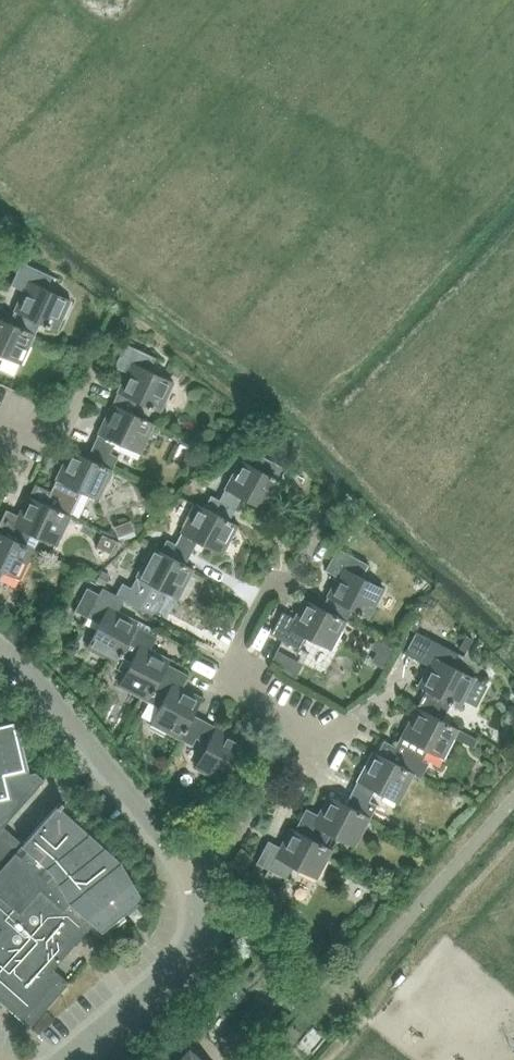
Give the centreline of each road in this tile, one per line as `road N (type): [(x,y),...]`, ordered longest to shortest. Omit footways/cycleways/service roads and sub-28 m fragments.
road 1 (residential): [(185,868),(225,848),(296,717),(229,683),(284,579)]
road 2 (residential): [(185,868),(0,646)]
road 3 (residential): [(65,1059),(185,953),(198,911),(185,868)]

